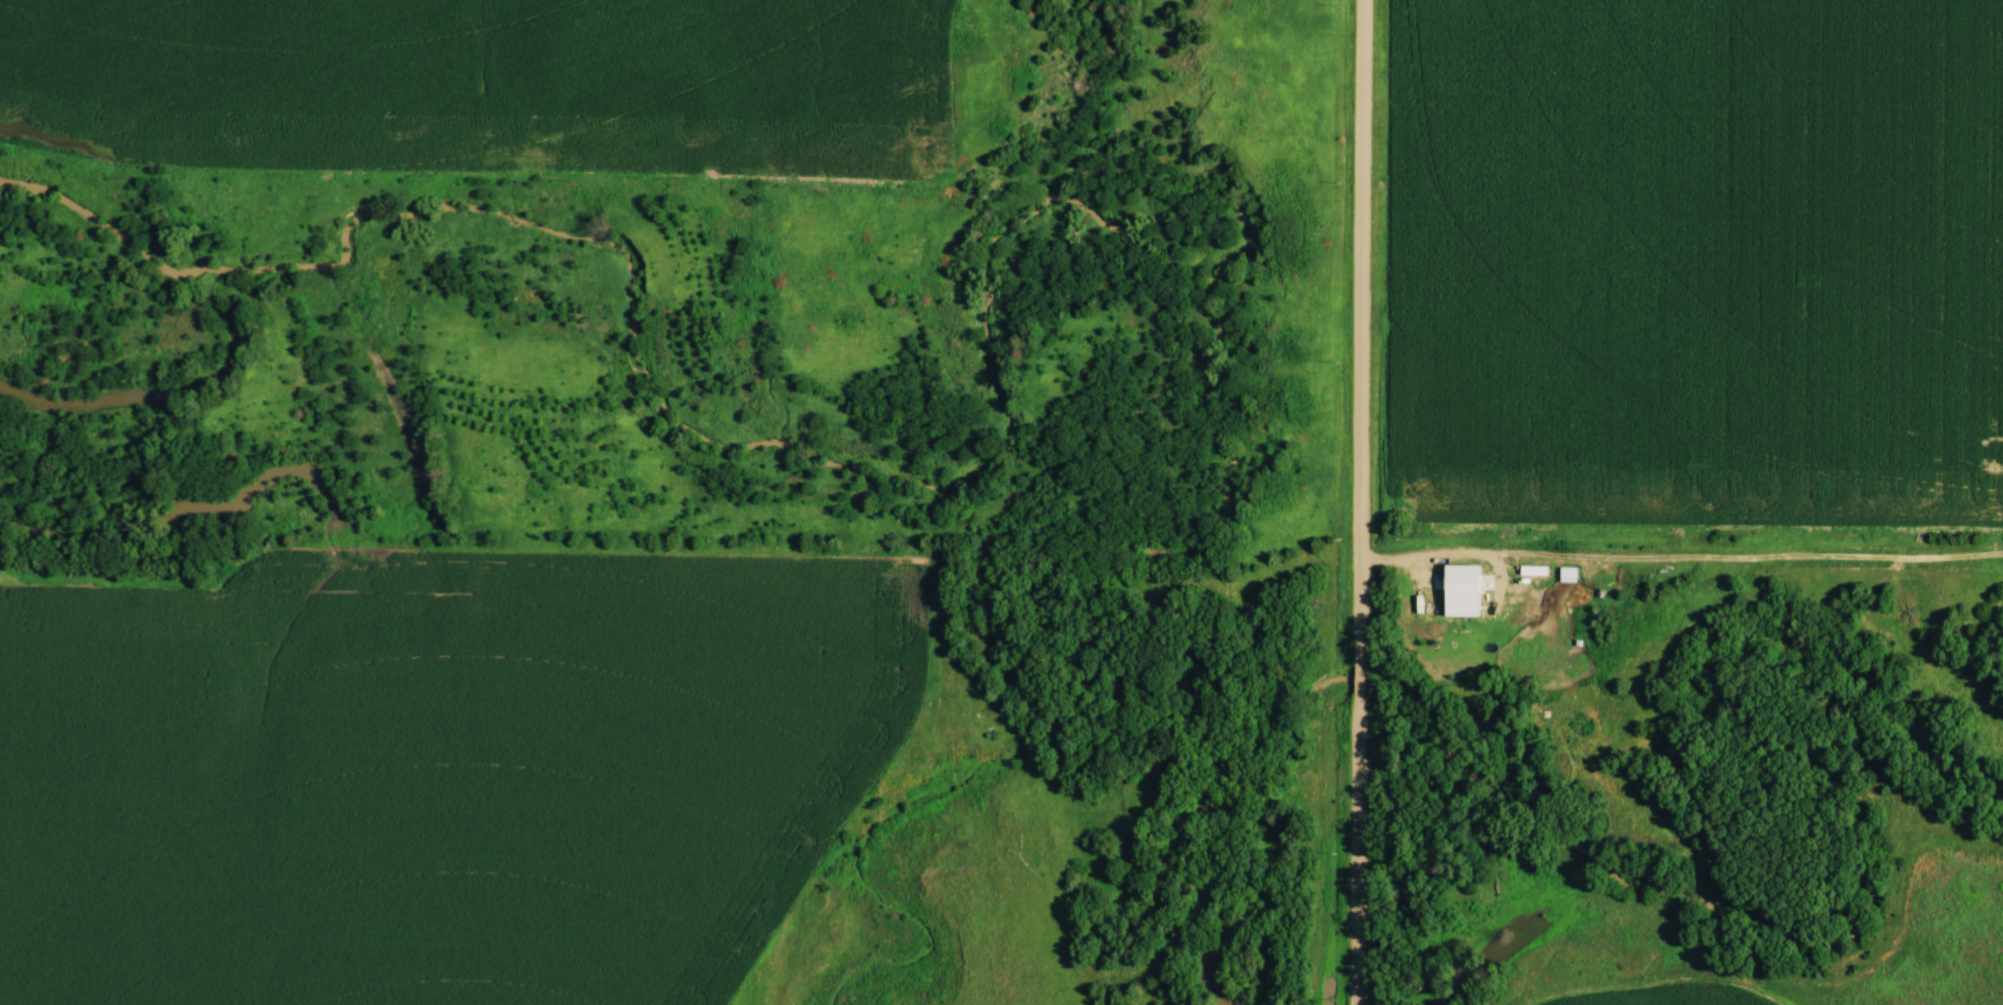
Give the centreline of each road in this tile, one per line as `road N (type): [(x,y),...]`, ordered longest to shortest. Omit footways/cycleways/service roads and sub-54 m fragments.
road 1 (residential): [(1361,664),(1367,0)]
road 2 (residential): [(1363,1004),(1360,694)]

